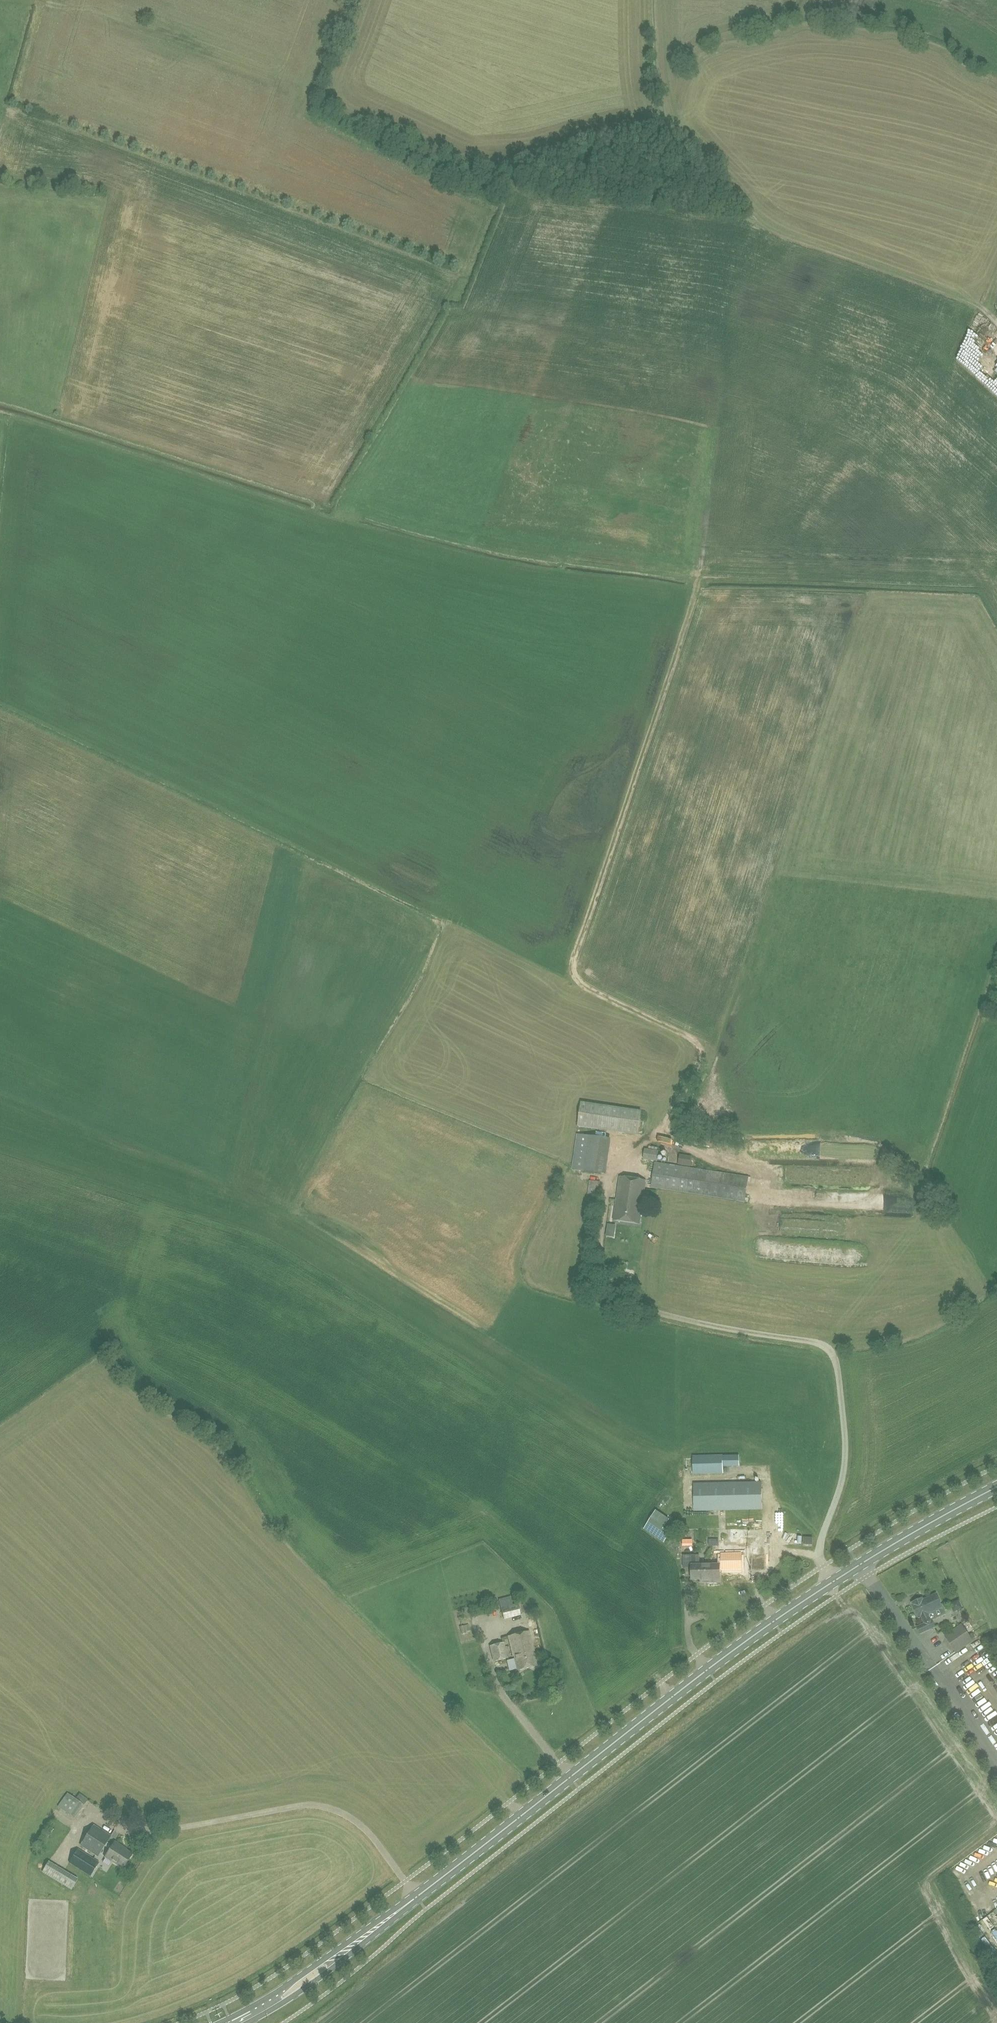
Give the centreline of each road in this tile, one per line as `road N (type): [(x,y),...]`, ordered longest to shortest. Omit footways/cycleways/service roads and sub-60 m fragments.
road 1 (secondary): [(238,2022),(297,1991),(826,1586),(996,1488)]

